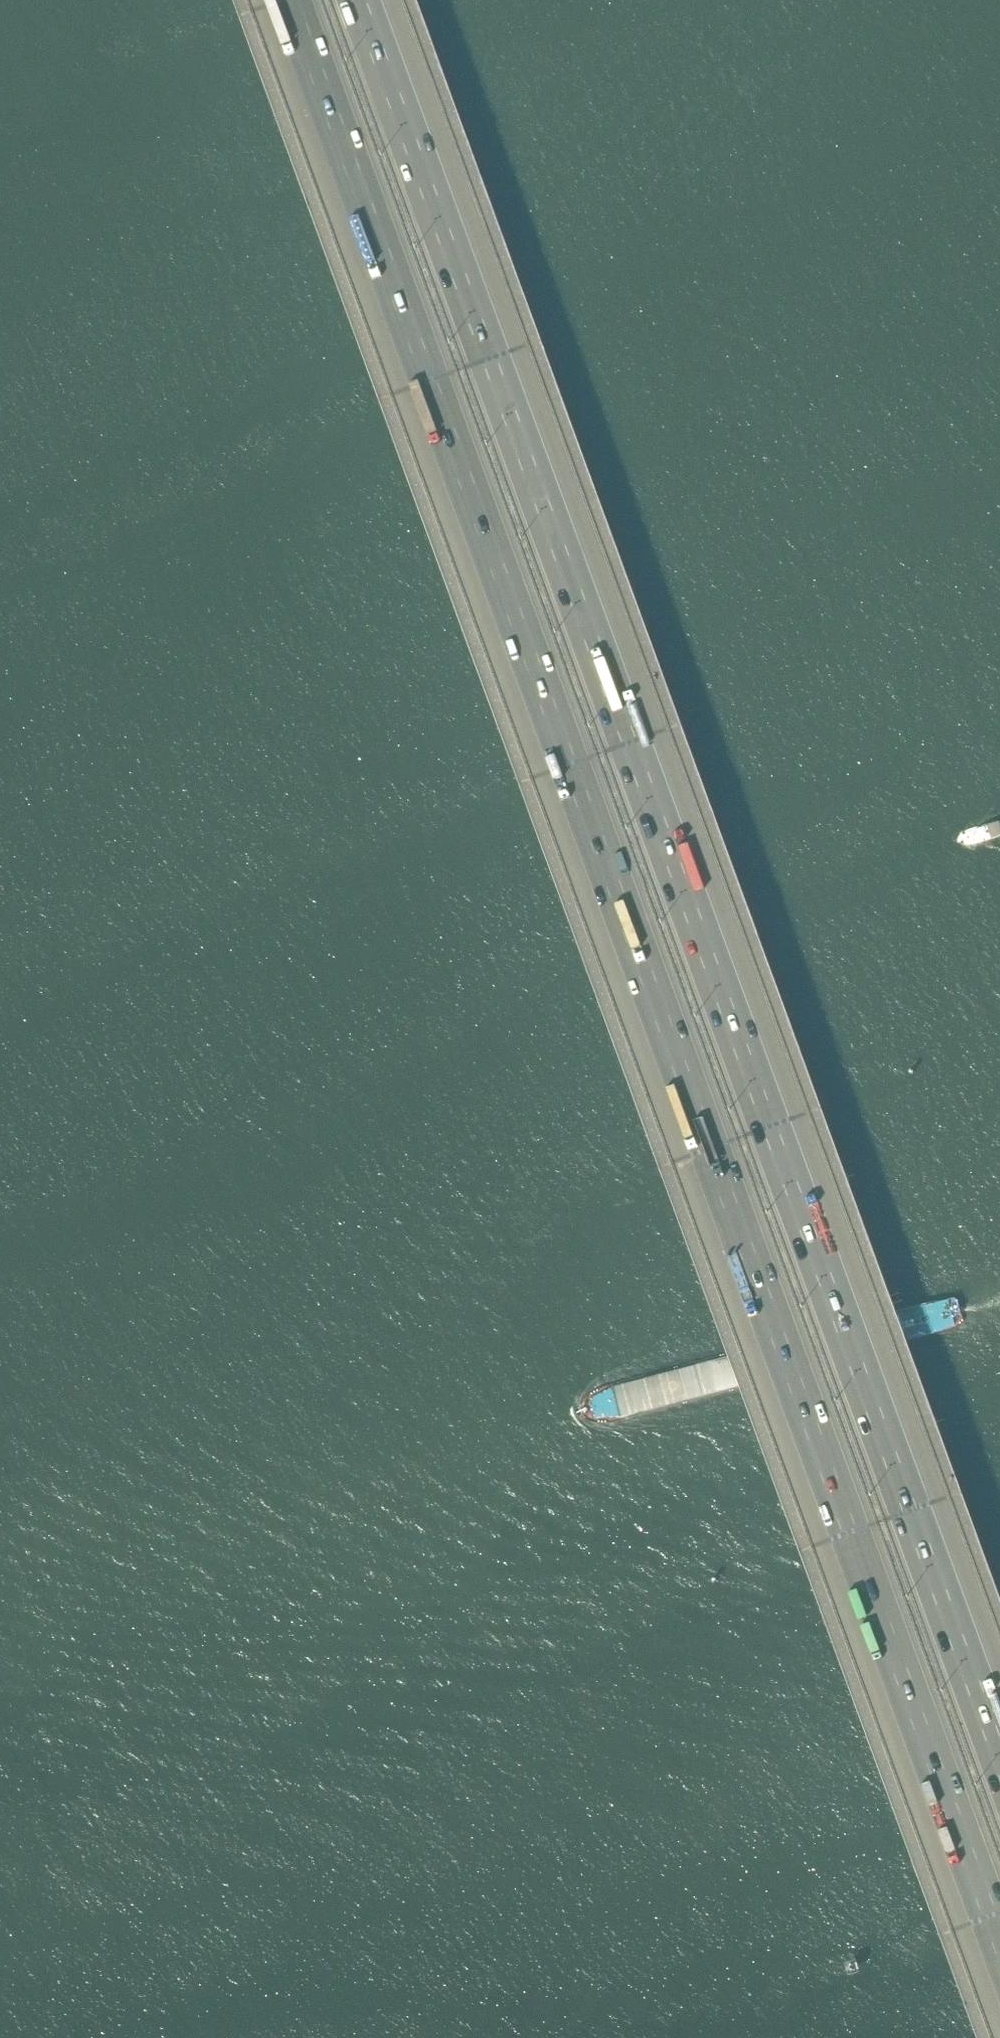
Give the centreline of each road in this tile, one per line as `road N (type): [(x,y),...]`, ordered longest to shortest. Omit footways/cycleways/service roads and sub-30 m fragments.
road 1 (motorway): [(292,0),(999,1938)]
road 2 (motorway): [(999,1748),(360,0)]

